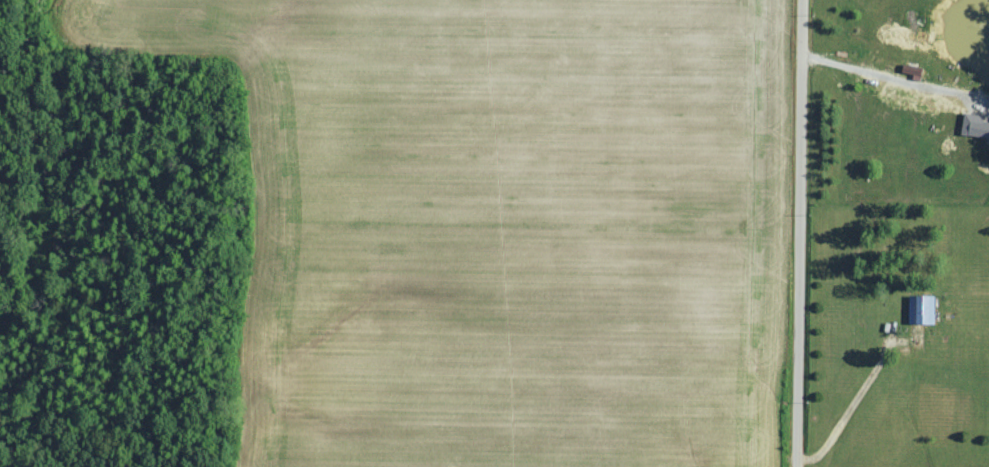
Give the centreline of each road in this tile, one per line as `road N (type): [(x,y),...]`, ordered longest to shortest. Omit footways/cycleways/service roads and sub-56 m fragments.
road 1 (residential): [(796,466),(799,0)]

